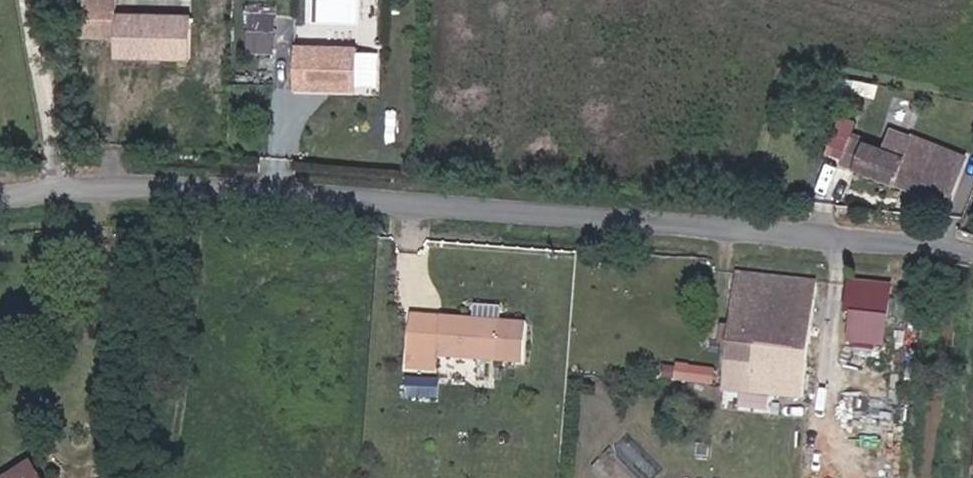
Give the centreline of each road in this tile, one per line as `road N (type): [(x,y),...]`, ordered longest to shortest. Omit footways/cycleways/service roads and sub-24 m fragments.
road 1 (tertiary): [(0,201),(153,189),(335,197),(903,244),(972,258)]
road 2 (track): [(39,0),(75,195)]

